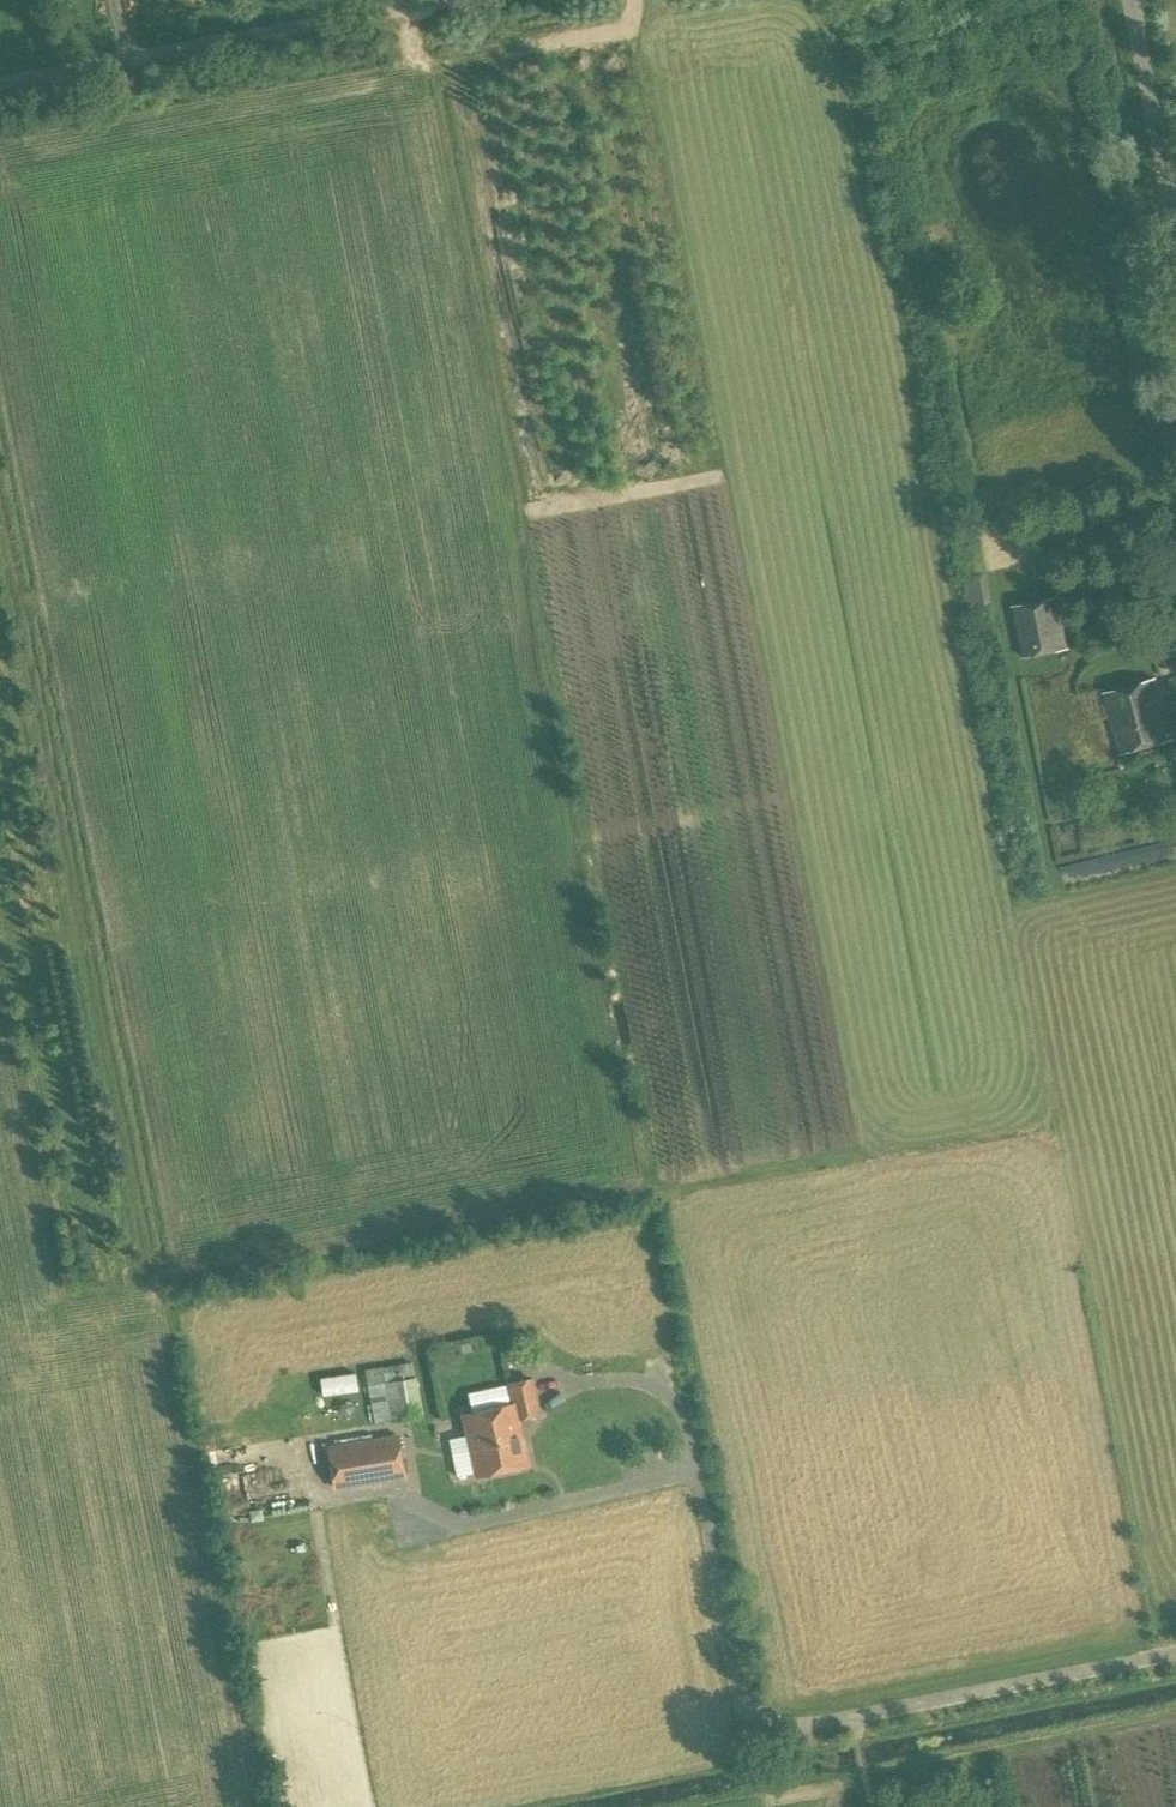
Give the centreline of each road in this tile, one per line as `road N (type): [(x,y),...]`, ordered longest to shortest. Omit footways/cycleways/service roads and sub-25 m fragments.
road 1 (unclassified): [(0,89),(441,0)]
road 2 (unclassified): [(1175,219),(1133,0)]

